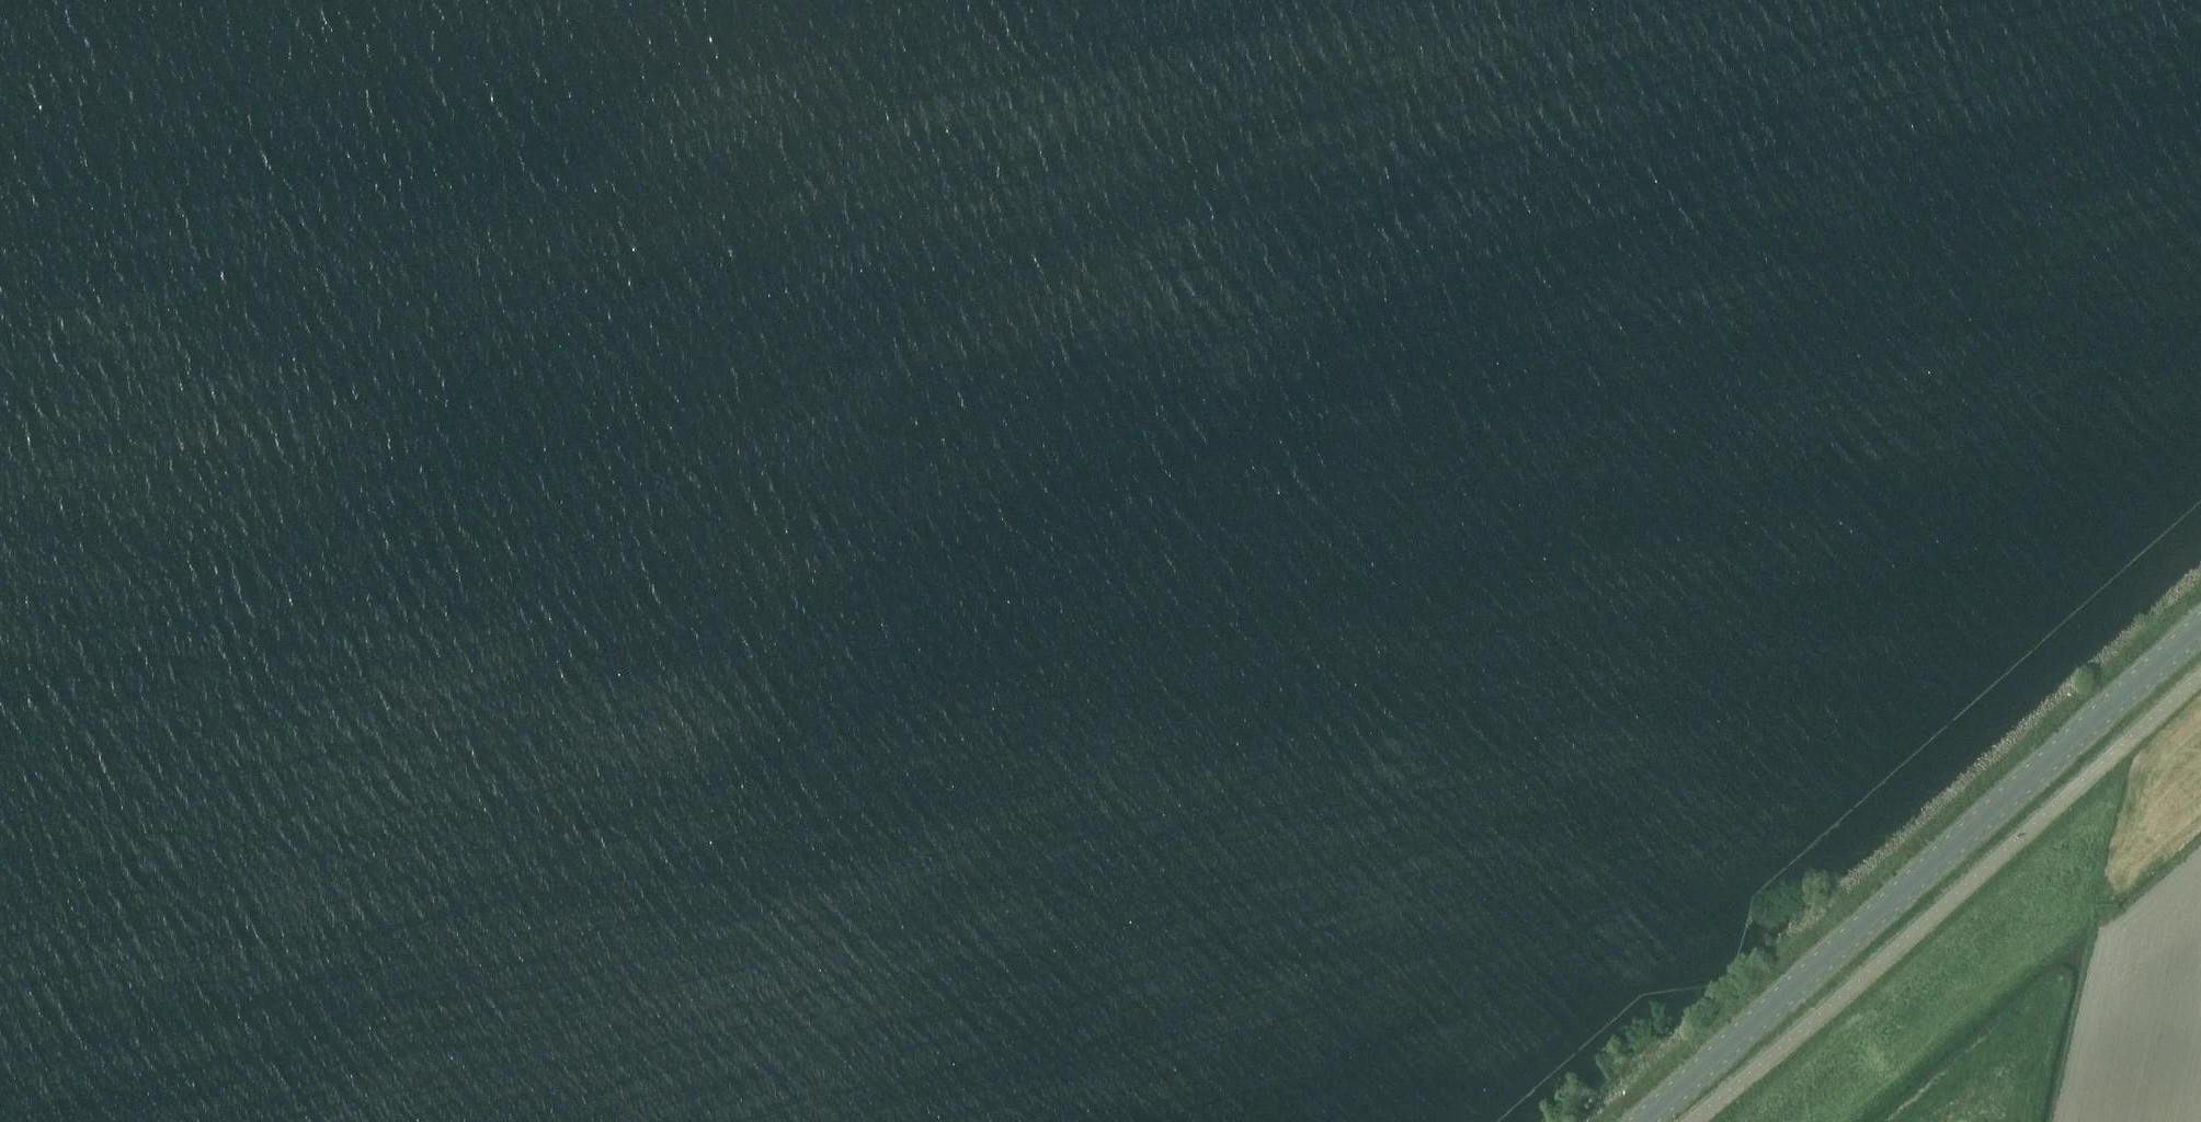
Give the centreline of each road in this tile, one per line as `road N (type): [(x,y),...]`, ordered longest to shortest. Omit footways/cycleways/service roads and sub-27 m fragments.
road 1 (secondary): [(1643,1121),(2200,625)]

